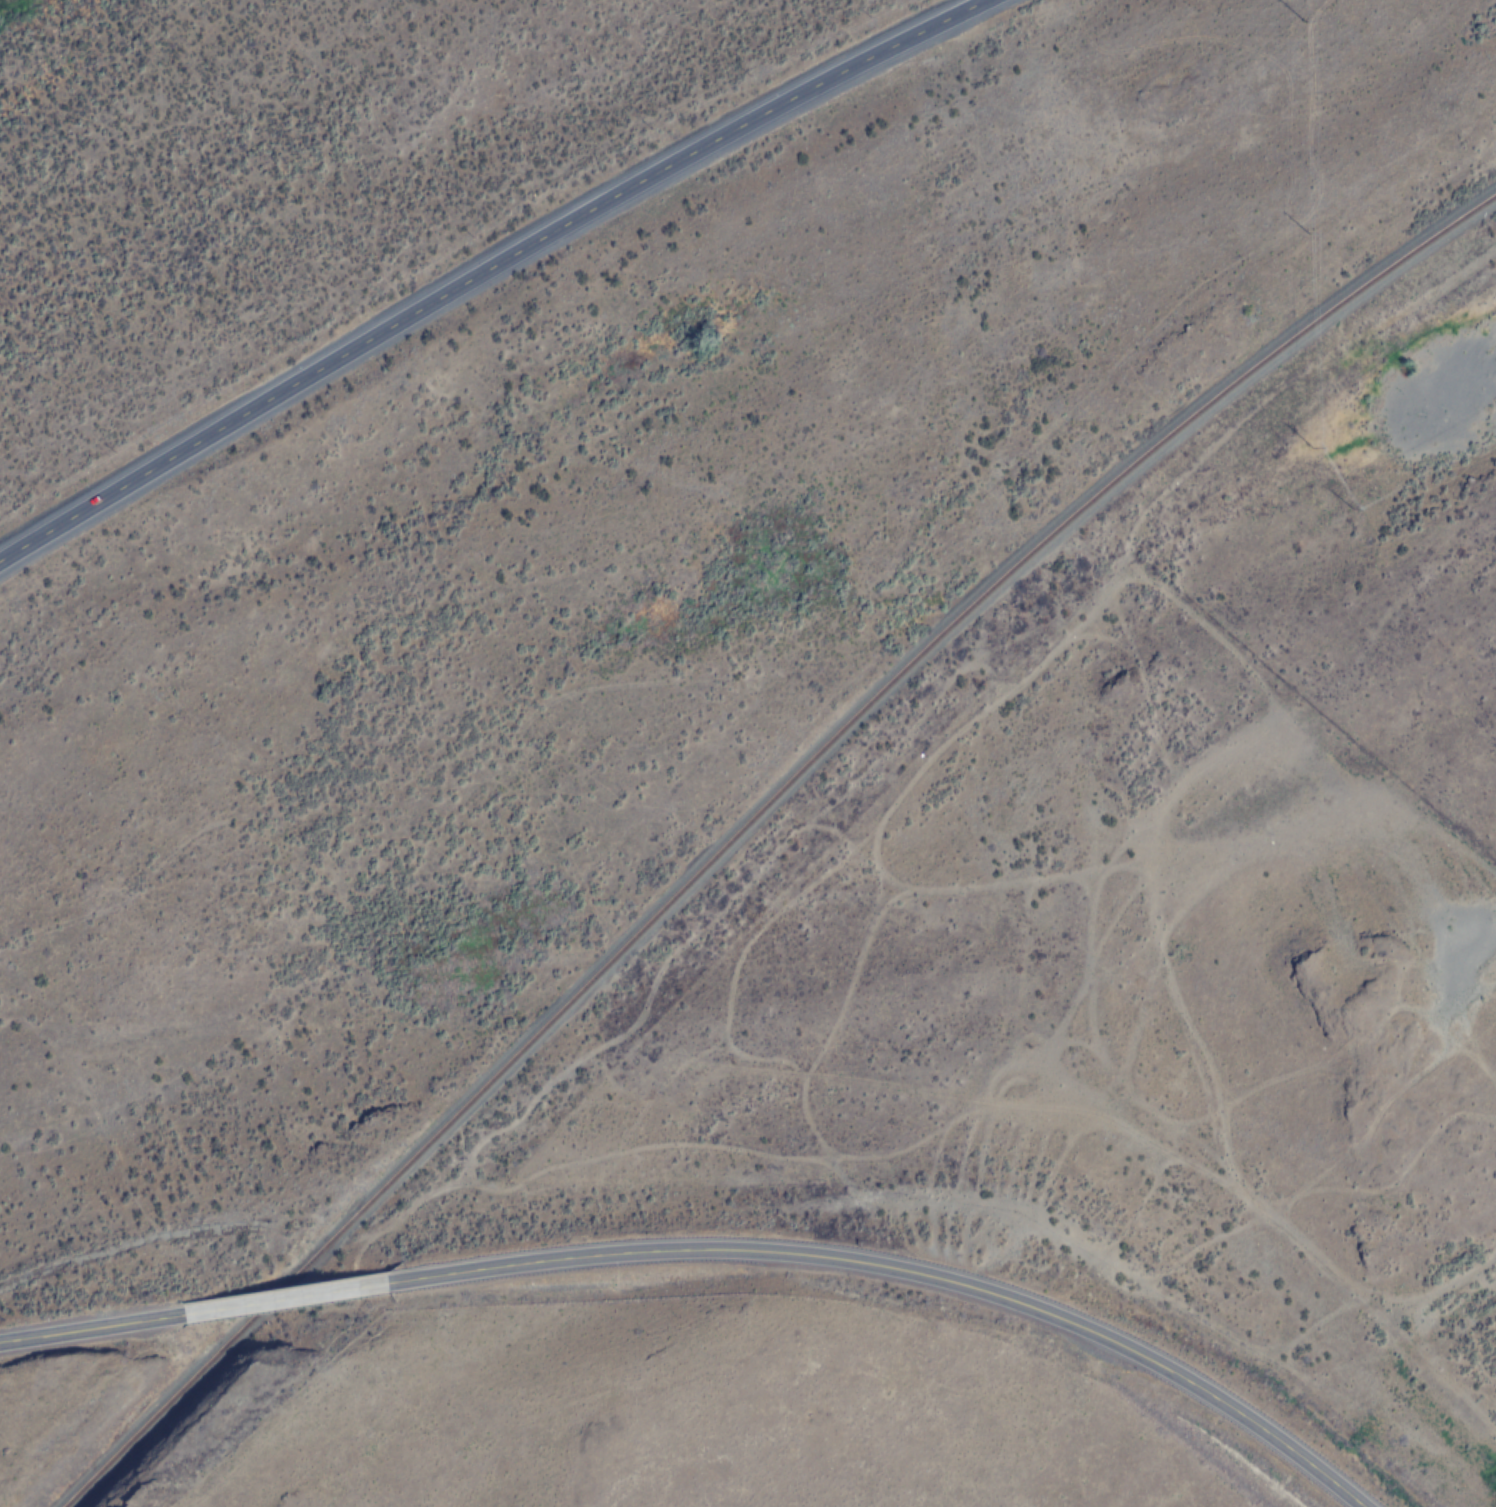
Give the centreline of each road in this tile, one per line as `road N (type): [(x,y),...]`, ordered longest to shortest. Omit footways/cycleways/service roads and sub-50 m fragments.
road 1 (trunk): [(0,556),(297,377),(866,56),(984,0)]
road 2 (secondary): [(1238,1405),(1139,1350),(1013,1298),(834,1255),(708,1248),(576,1253),(390,1281)]
road 3 (secondary): [(390,1281),(183,1311)]
road 4 (secondary): [(183,1311),(0,1341)]
road 5 (secondary): [(1370,1506),(1238,1405)]

